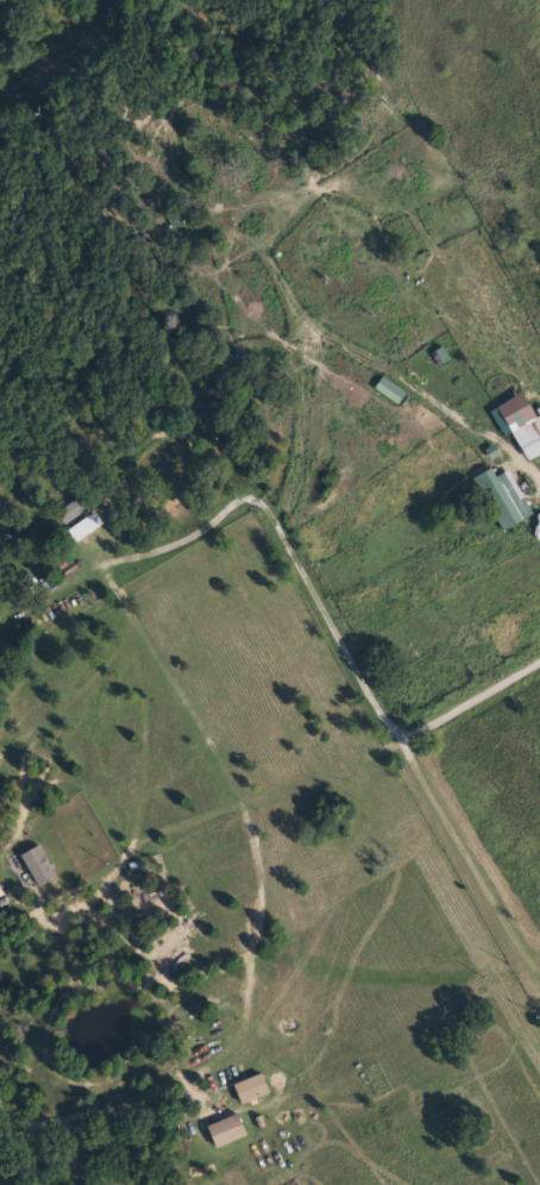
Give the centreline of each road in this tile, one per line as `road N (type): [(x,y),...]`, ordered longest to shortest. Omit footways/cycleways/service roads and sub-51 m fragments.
road 1 (residential): [(539,967),(269,506),(270,470),(300,407),(302,383),(272,209)]
road 2 (residential): [(539,655),(400,735)]

